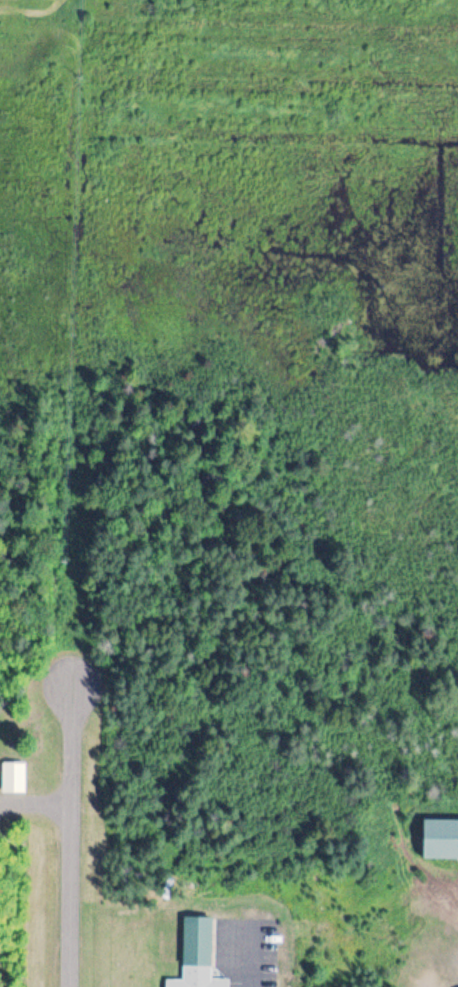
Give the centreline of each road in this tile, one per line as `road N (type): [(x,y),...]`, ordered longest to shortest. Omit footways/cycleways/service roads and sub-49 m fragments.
road 1 (residential): [(72,986),(76,681)]

